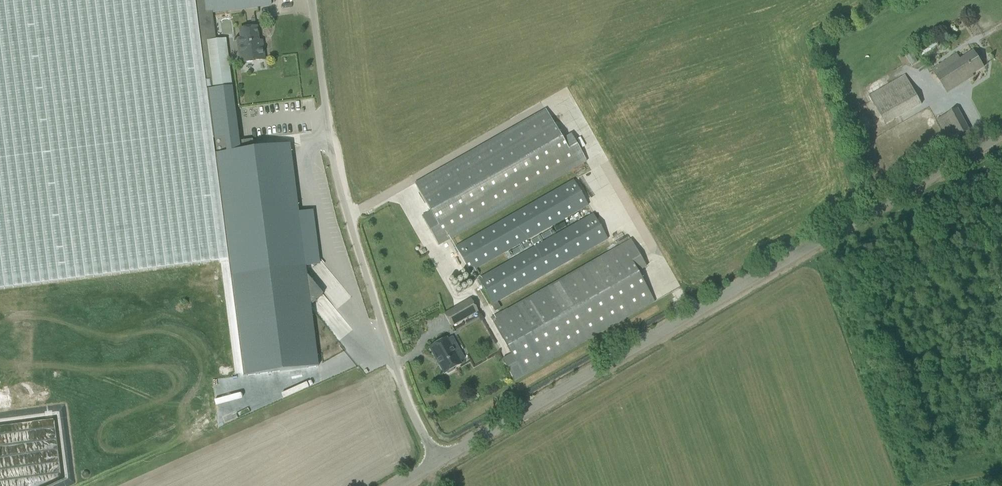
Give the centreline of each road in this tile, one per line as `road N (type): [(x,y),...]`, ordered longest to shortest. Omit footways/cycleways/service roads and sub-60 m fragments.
road 1 (tertiary): [(433,465),(1001,136)]
road 2 (unclassified): [(433,465),(353,223),(316,0)]

